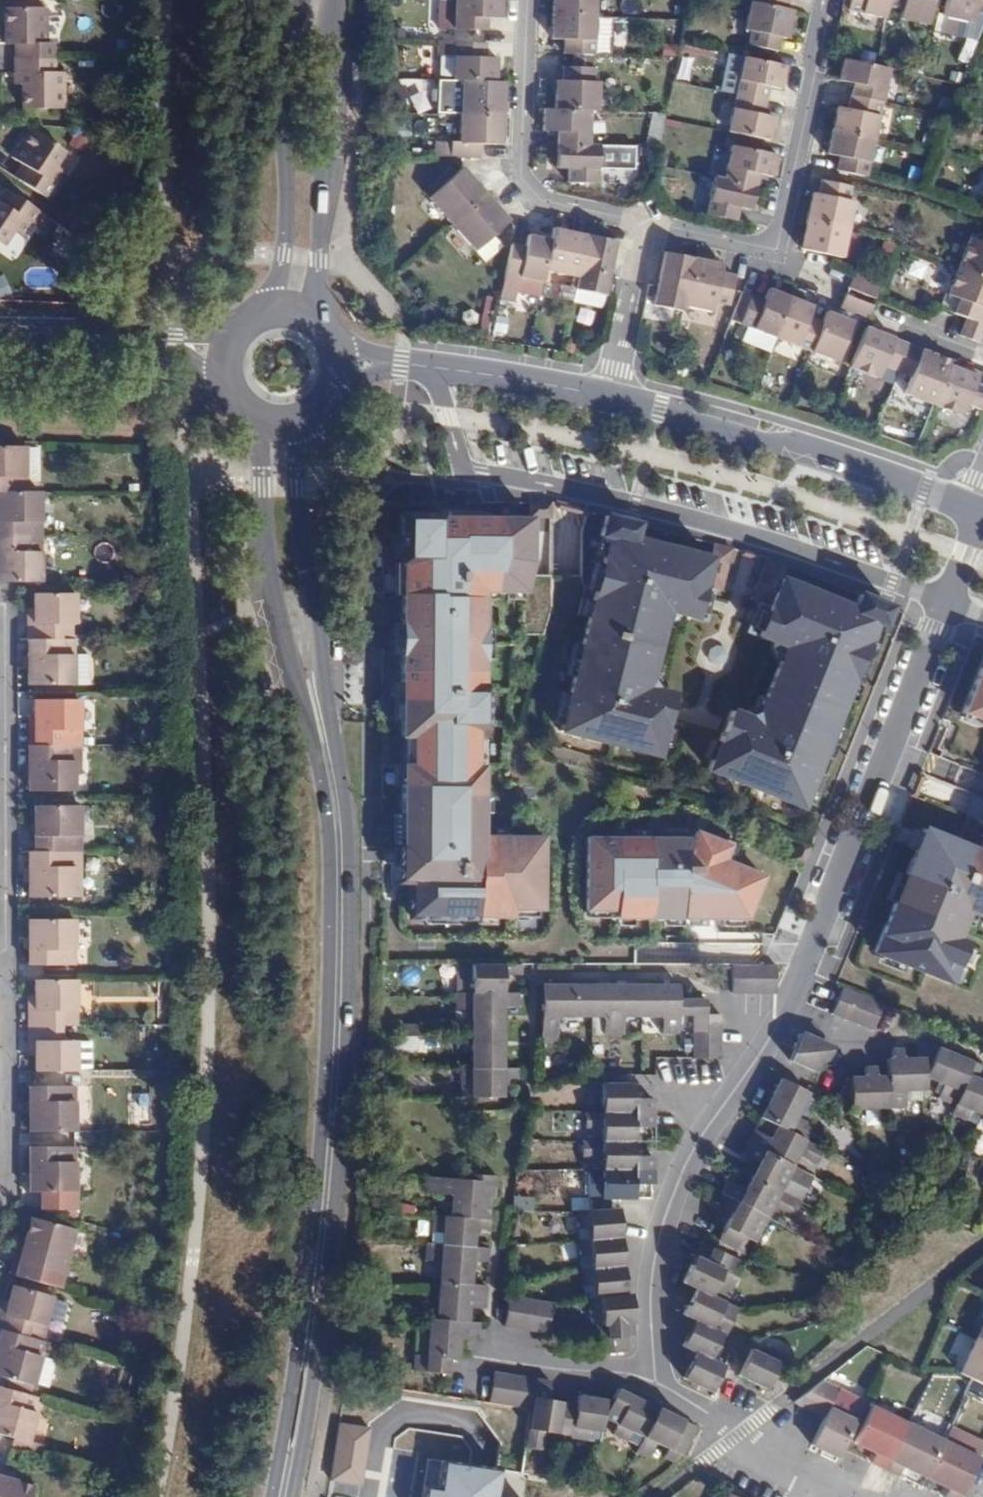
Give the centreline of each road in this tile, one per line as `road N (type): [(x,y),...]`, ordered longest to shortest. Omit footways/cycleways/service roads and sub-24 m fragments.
road 1 (residential): [(982,513),(796,995),(690,1155),(658,1245),(652,1324),(667,1388),(815,1494)]
road 2 (secondary): [(333,785),(338,1004),(329,1167),(284,1496)]
road 3 (residential): [(0,1202),(7,904),(0,605)]
road 4 (residential): [(645,225),(748,248),(775,242),(823,0)]
road 5 (secondary): [(253,418),(271,601),(333,785)]
road 6 (secondary): [(333,785),(320,616),(296,481),(314,415)]
road 7 (residential): [(967,506),(608,399)]
road 8 (secondary): [(318,321),(313,282),(333,0)]
road 9 (secondary): [(305,0),(282,97),(284,255),(260,312)]
road 10 (residential): [(527,0),(523,179),(548,201),(645,225)]
road 11 (residential): [(608,399),(386,365)]
road 12 (residential): [(184,349),(0,336)]
road 13 (residential): [(645,225),(608,399)]

